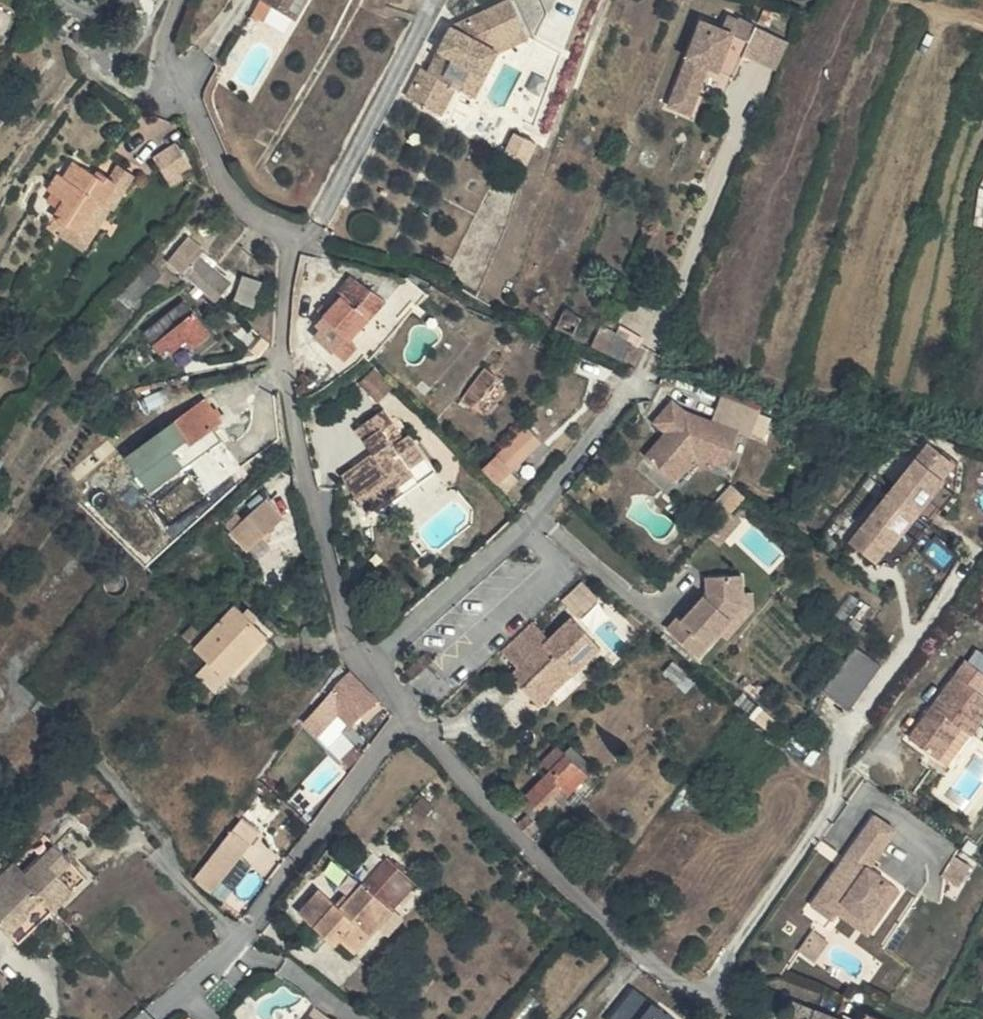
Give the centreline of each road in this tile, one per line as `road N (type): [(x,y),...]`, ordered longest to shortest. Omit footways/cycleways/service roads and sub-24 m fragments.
road 1 (residential): [(181,0),(164,56),(169,81),(195,112),(235,199),(289,244),(284,335),(296,419),(347,638),(365,665)]
road 2 (residential): [(407,718),(649,958),(701,995)]
road 3 (residential): [(152,1018),(246,934),(407,718)]
road 4 (residential): [(407,718),(561,566),(526,522)]
road 5 (residential): [(526,522),(365,665)]
road 6 (residential): [(526,522),(632,389)]

